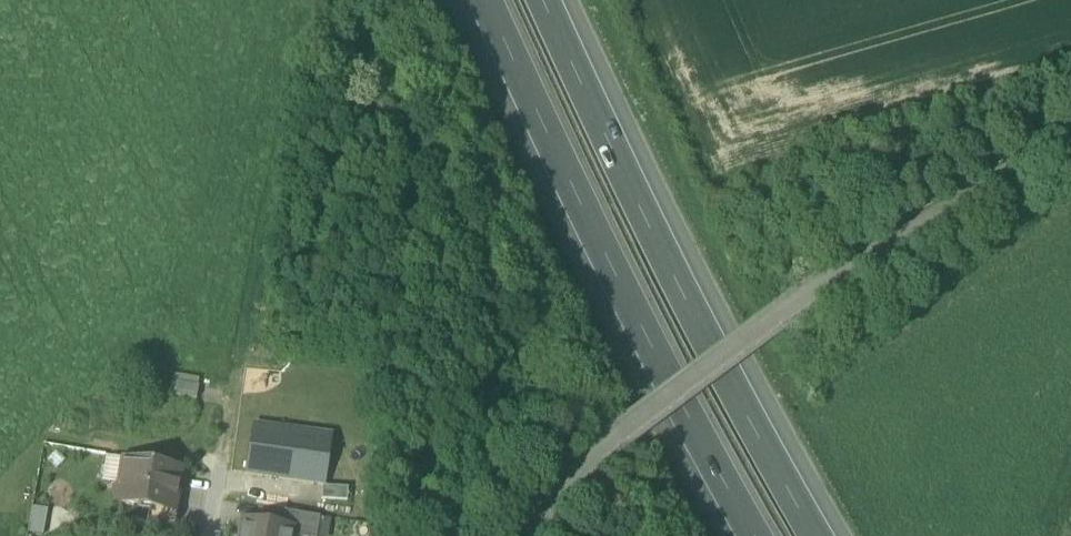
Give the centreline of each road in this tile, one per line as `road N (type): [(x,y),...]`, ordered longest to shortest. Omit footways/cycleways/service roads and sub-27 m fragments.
road 1 (unclassified): [(1070,142),(808,299),(615,443),(531,535)]
road 2 (motorway): [(812,535),(746,423),(542,0)]
road 3 (motorway): [(486,0),(755,535)]
road 4 (track): [(296,0),(227,392)]
road 5 (residential): [(204,535),(227,392)]

